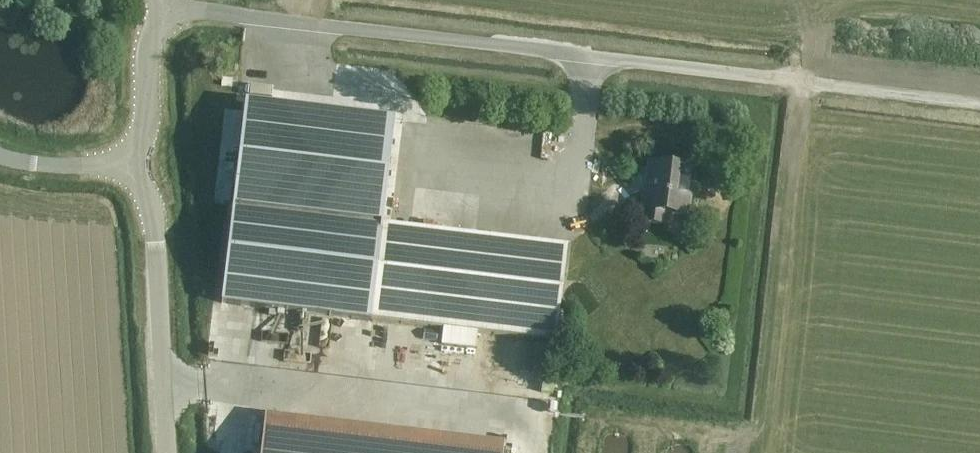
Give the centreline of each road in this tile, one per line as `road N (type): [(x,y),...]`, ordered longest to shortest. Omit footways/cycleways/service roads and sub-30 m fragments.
road 1 (track): [(164,9),(979,103)]
road 2 (track): [(295,22),(293,158),(571,193),(587,56)]
road 3 (track): [(163,377),(478,414)]
road 4 (unclassified): [(167,452),(153,226),(125,168)]
road 5 (track): [(374,168),(346,398)]
road 6 (unclassified): [(125,168),(145,122),(148,55),(164,9),(157,0)]
road 7 (unclassified): [(125,168),(0,158)]

